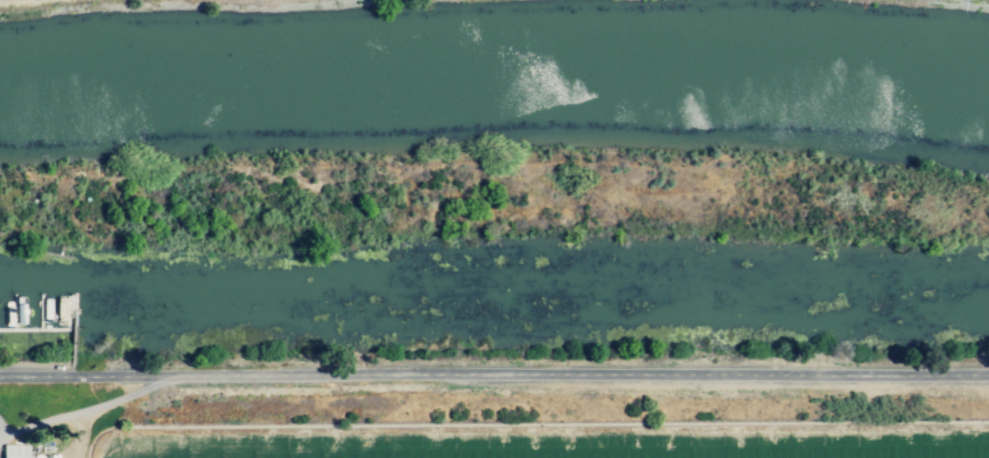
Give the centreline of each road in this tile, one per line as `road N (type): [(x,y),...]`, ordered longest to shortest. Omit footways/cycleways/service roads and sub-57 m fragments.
road 1 (residential): [(988,374),(0,385)]

